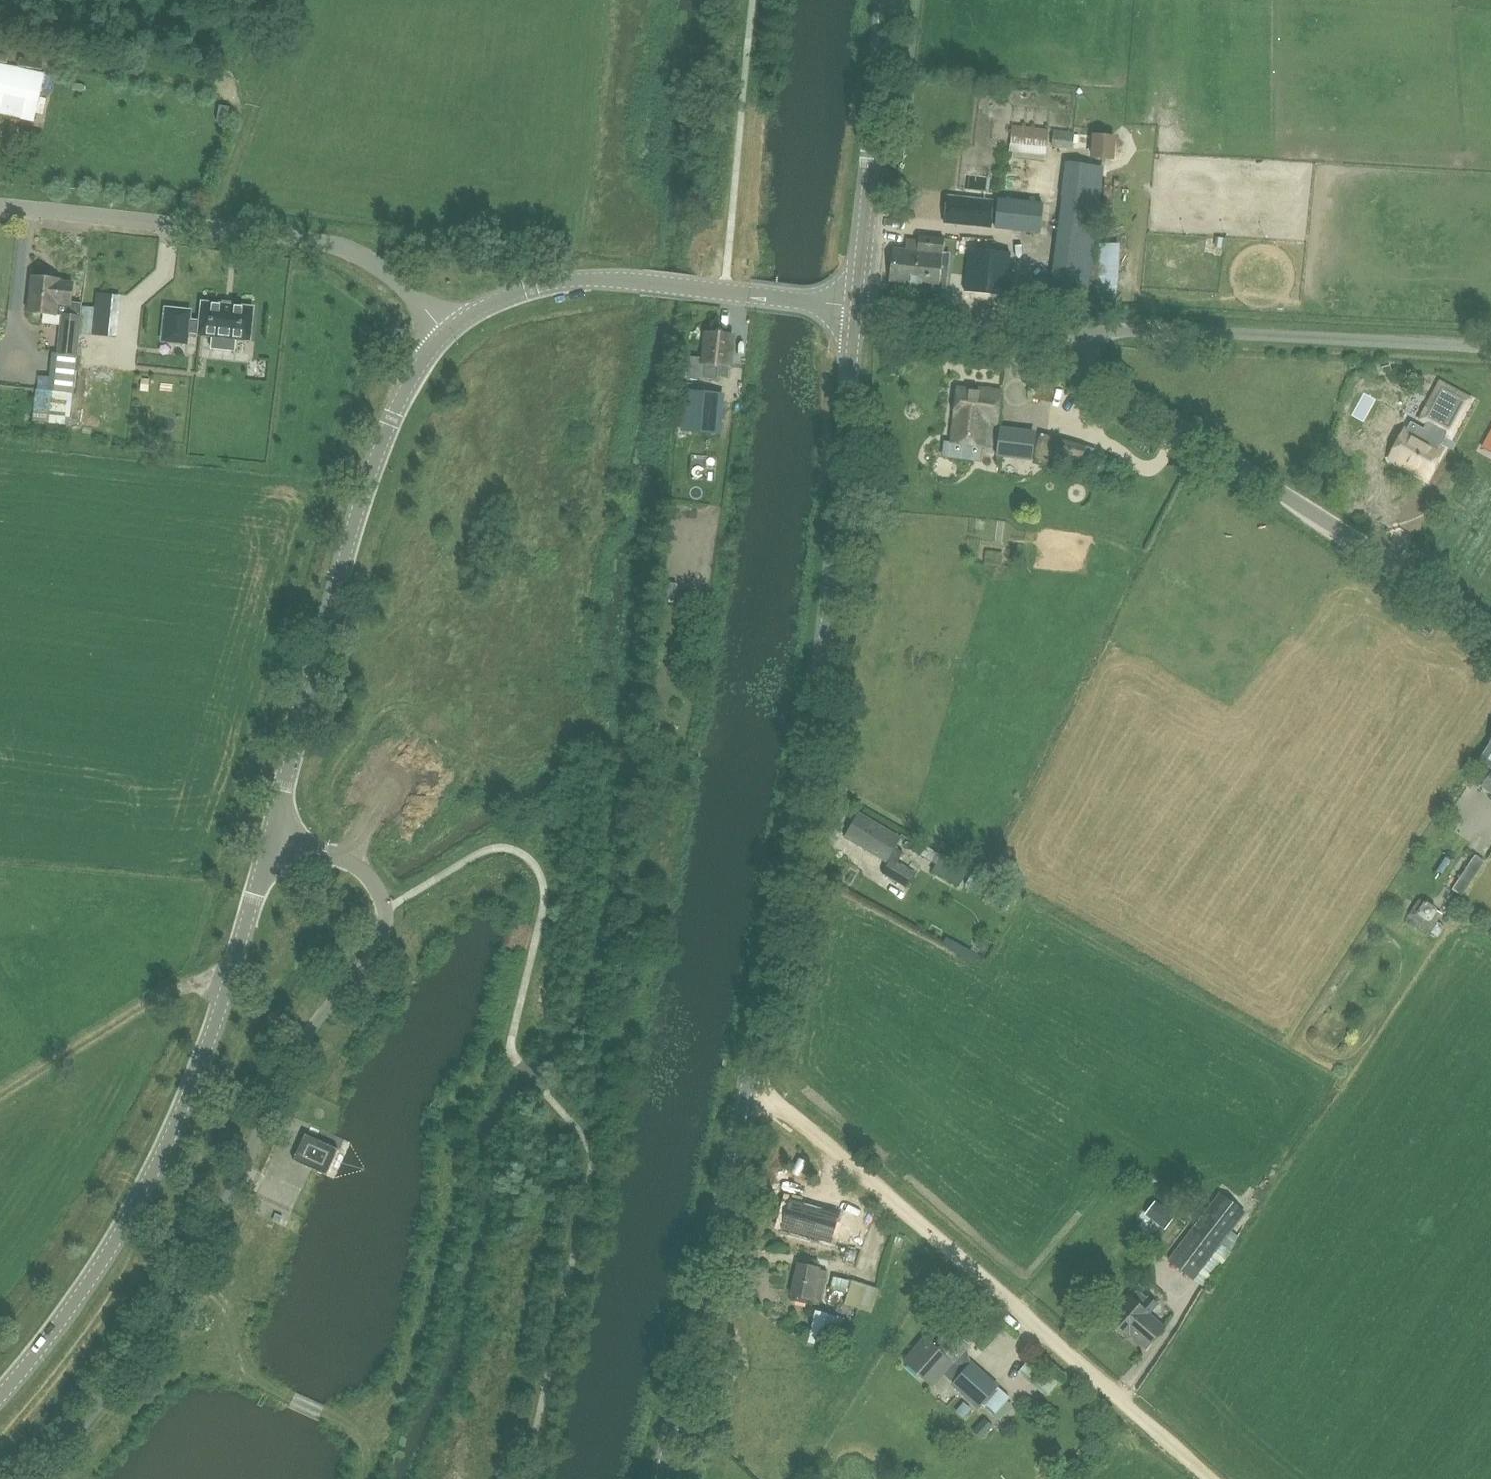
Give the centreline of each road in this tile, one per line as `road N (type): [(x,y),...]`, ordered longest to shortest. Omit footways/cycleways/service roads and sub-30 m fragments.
road 1 (tertiary): [(660,1478),(789,859),(827,606),(855,308)]
road 2 (unclassified): [(34,1478),(161,1316),(219,1215),(298,1047),(381,943),(385,911),(368,876),(343,858),(271,838)]
road 3 (tertiary): [(0,1395),(83,1289),(166,1147),(228,986),(271,838)]
road 4 (track): [(1210,1478),(748,1076)]
road 5 (tertiary): [(271,838),(359,506),(399,402),(447,329)]
road 6 (unclassified): [(1490,627),(1058,351)]
road 7 (unclassified): [(447,329),(400,283),(345,247),(0,205)]
road 8 (unclassified): [(1490,346),(1152,329),(1097,334),(1058,351)]
road 9 (tertiary): [(855,308),(886,0)]
road 10 (tertiary): [(447,329),(498,299),(567,280),(742,292)]
road 11 (track): [(187,1275),(227,1308),(256,1379),(354,1432),(363,1478)]
road 12 (track): [(228,986),(161,994),(0,1097)]
road 13 (unclassified): [(1058,351),(993,329),(855,308)]
road 14 (track): [(253,106),(204,228)]
road 15 (track): [(343,858),(414,753)]

